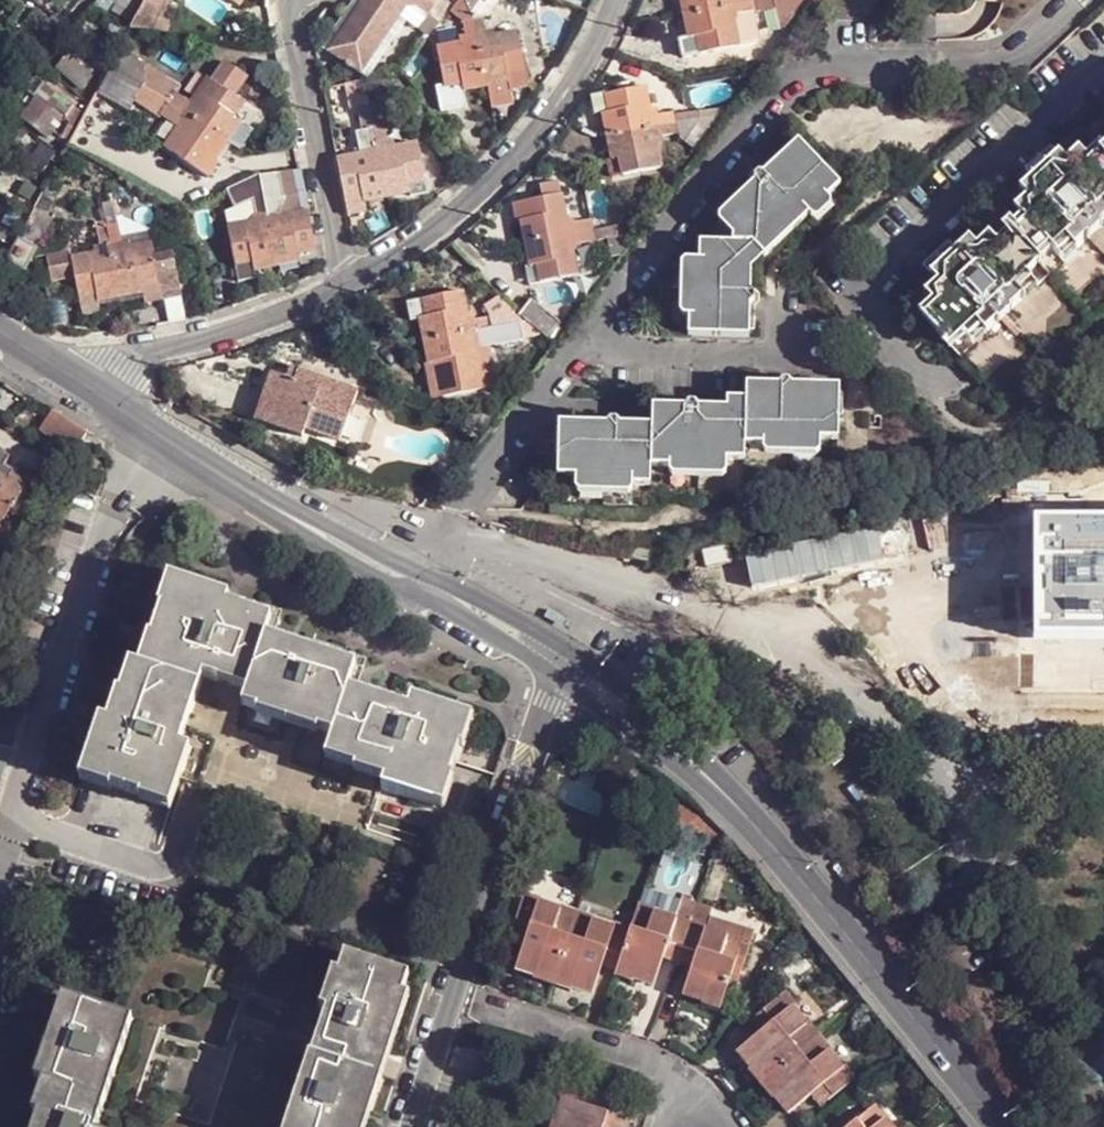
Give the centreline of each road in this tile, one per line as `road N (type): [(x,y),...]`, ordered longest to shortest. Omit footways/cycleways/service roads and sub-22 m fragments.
road 1 (residential): [(997,1126),(712,776),(566,665),(59,369)]
road 2 (residential): [(346,286),(466,204),(560,102),(618,0)]
road 3 (residential): [(59,369),(117,364),(317,306),(346,286)]
road 4 (residential): [(289,14),(346,286)]
road 5 (residential): [(448,989),(644,1058),(679,1078)]

